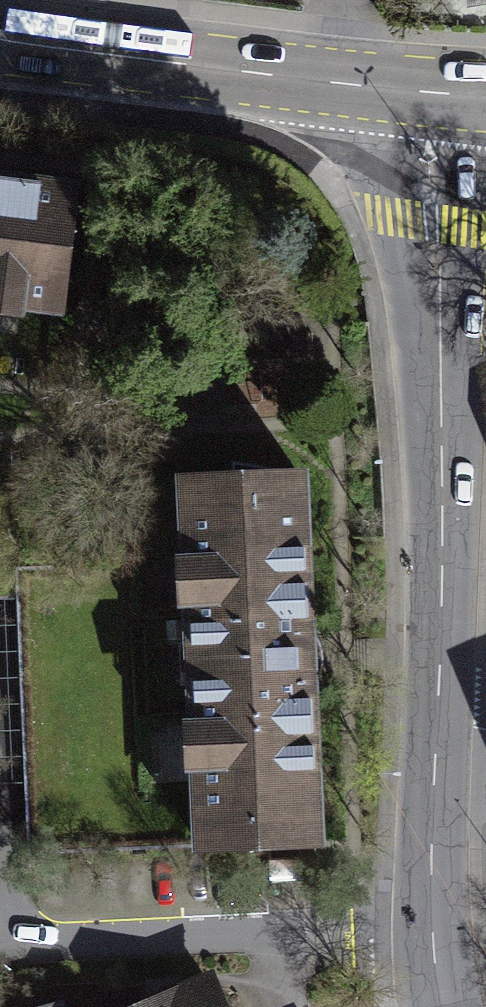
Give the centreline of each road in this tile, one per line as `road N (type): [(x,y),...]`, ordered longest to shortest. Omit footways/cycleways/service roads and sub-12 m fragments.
road 1 (residential): [(433,93),(434,925)]
road 2 (primary): [(433,93),(0,41)]
road 3 (residential): [(434,925),(0,938)]

